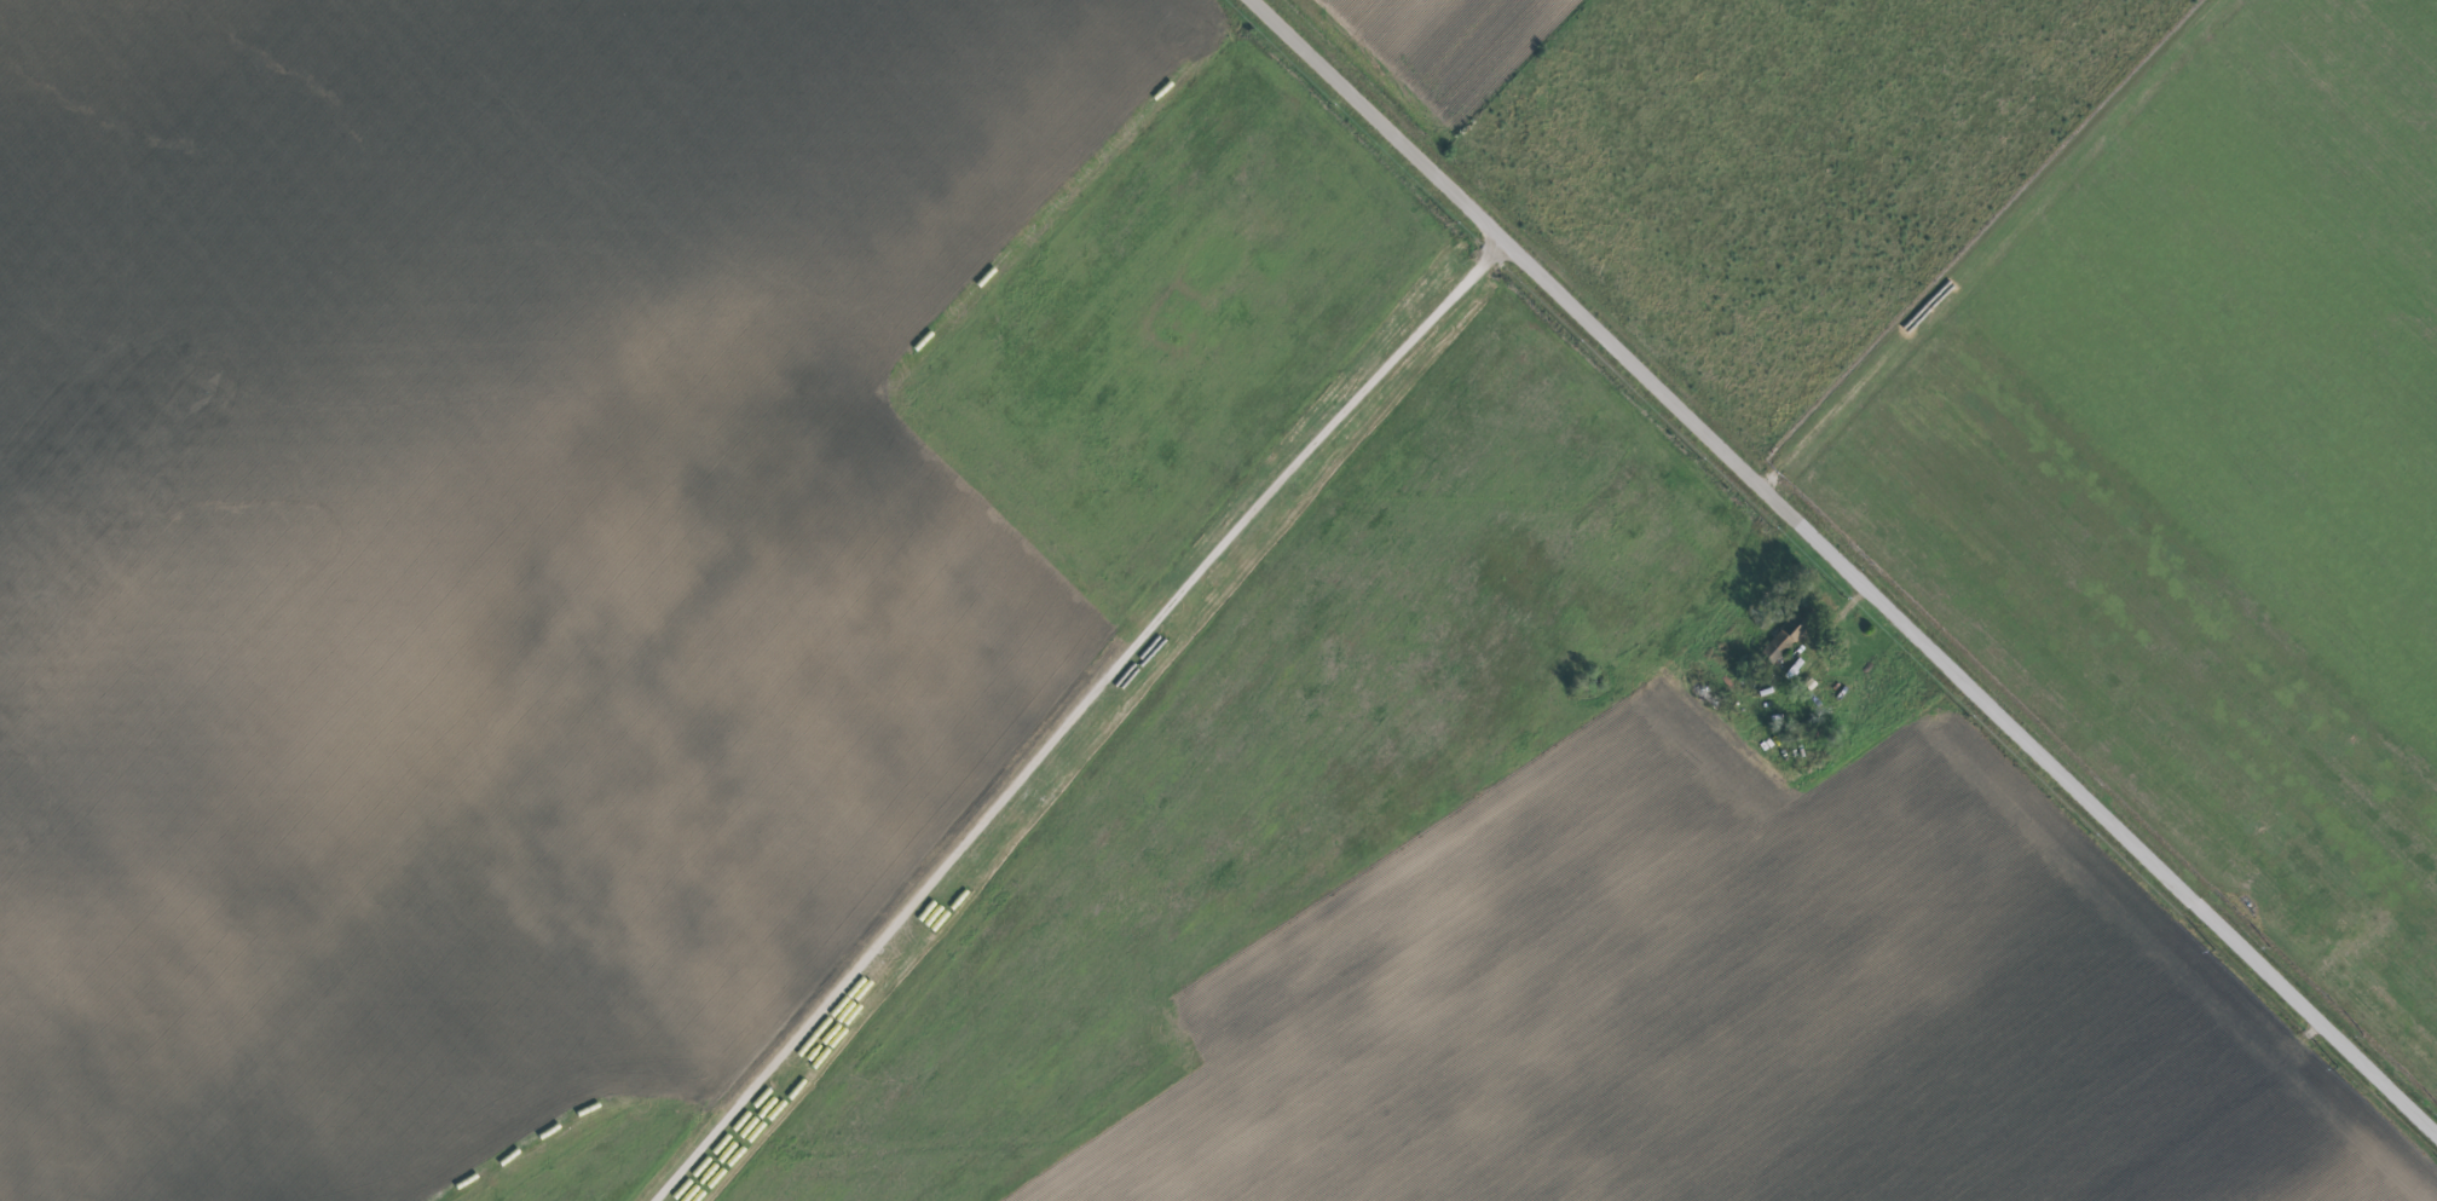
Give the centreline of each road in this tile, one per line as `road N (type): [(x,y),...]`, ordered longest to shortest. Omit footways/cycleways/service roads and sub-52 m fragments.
road 1 (residential): [(2436,1134),(1258,0)]
road 2 (residential): [(668,1200),(1507,239)]

